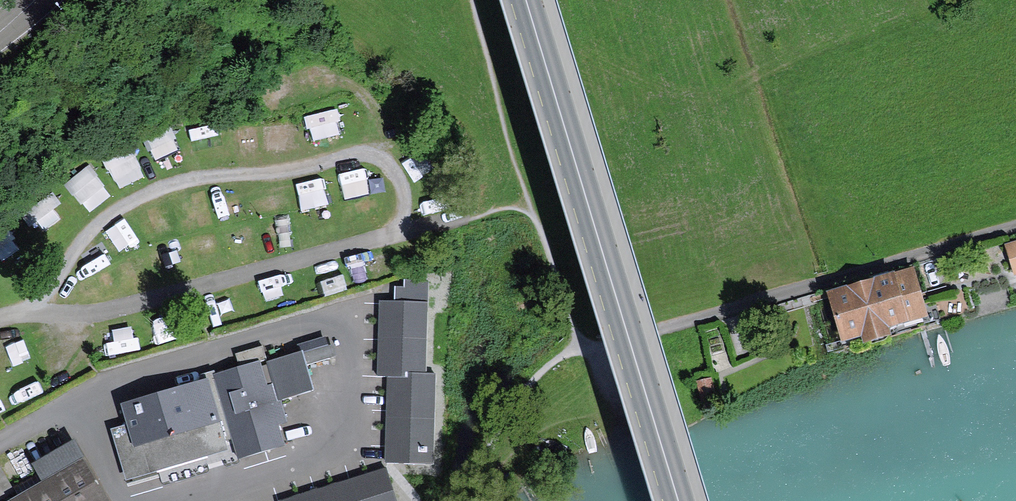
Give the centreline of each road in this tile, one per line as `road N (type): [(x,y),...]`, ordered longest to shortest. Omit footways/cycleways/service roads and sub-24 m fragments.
road 1 (primary): [(678,500),(526,0)]
road 2 (residential): [(1015,226),(607,354),(572,345)]
road 3 (track): [(278,105),(342,91),(383,101),(410,132),(405,204)]

